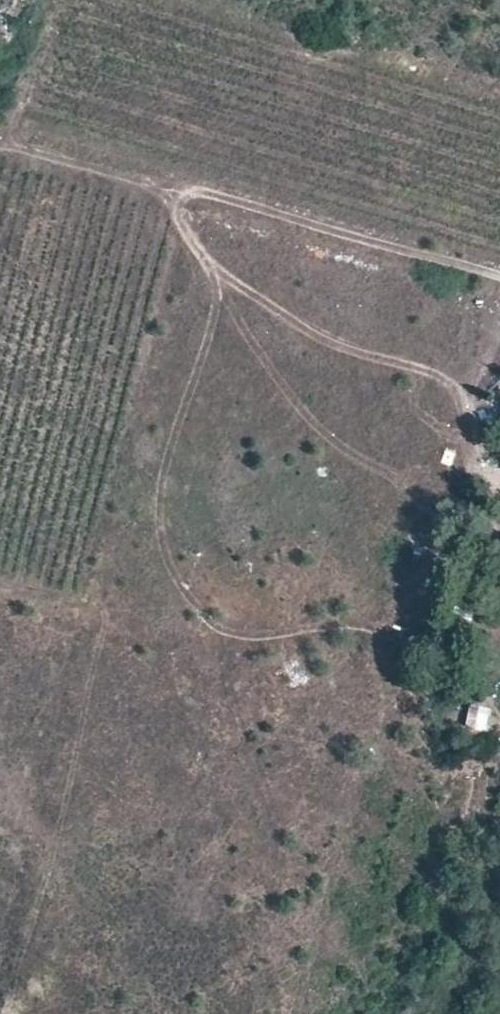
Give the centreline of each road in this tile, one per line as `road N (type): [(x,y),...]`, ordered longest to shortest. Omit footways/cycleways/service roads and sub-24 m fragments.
road 1 (track): [(0,131),(499,274)]

